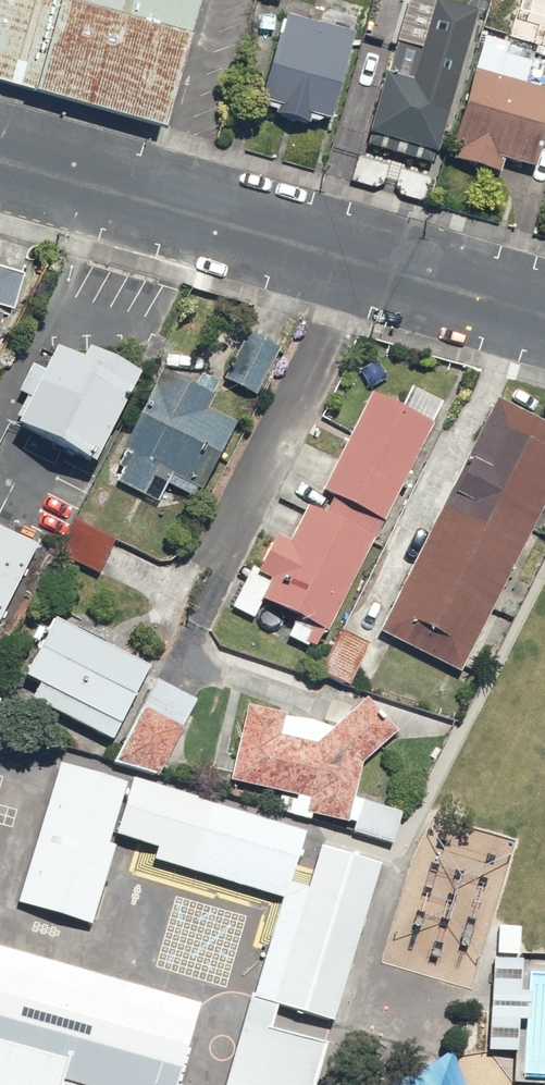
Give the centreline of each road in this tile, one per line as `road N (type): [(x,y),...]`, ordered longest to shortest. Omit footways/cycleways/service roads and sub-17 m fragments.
road 1 (residential): [(0,158),(544,315)]

